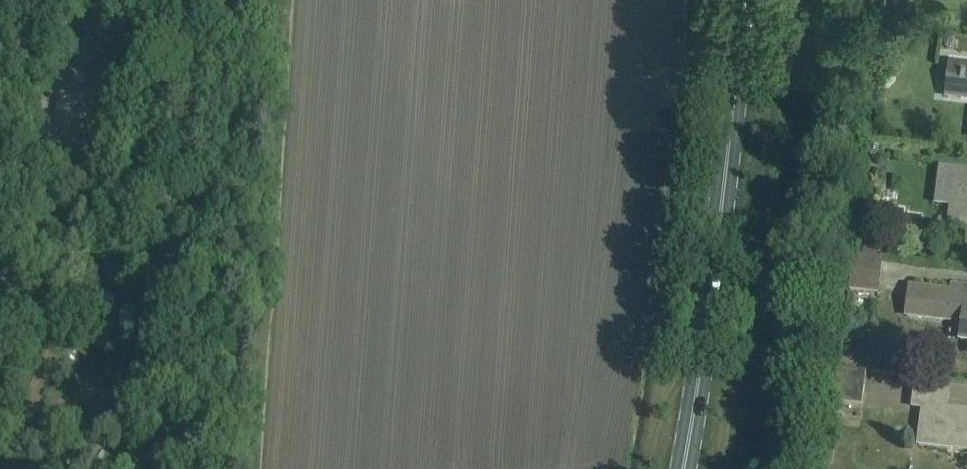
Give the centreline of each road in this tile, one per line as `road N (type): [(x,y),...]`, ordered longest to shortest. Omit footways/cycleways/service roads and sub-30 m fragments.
road 1 (primary): [(684,468),(745,0)]

